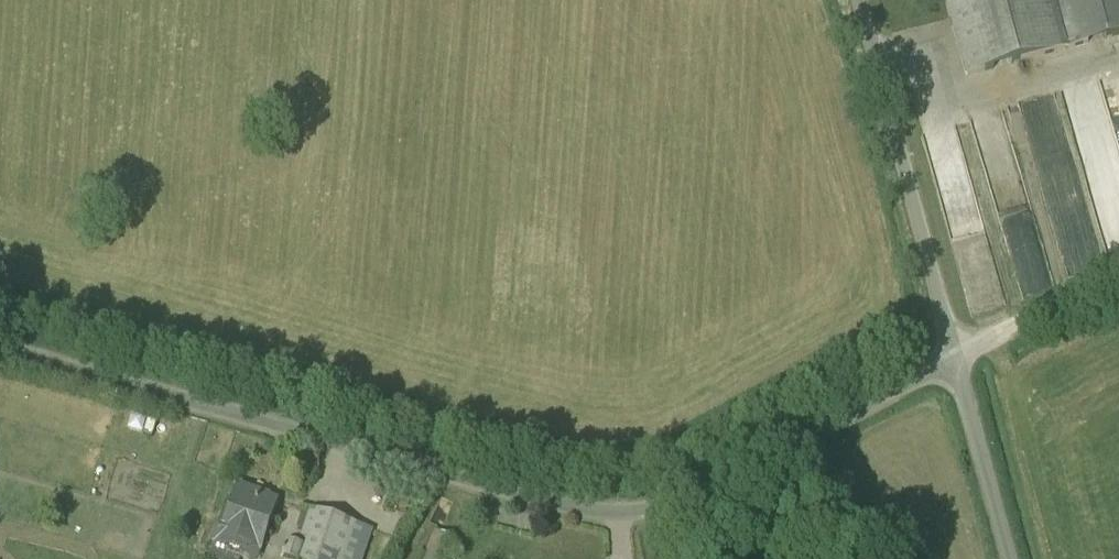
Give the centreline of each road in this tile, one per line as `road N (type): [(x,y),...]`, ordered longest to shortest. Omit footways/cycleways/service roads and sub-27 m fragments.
road 1 (unclassified): [(948,354),(693,489),(626,505),(533,501),(0,351)]
road 2 (unclassified): [(948,354),(851,0)]
road 3 (unclassified): [(1006,558),(948,354)]
road 4 (unclassified): [(1118,268),(948,354)]

